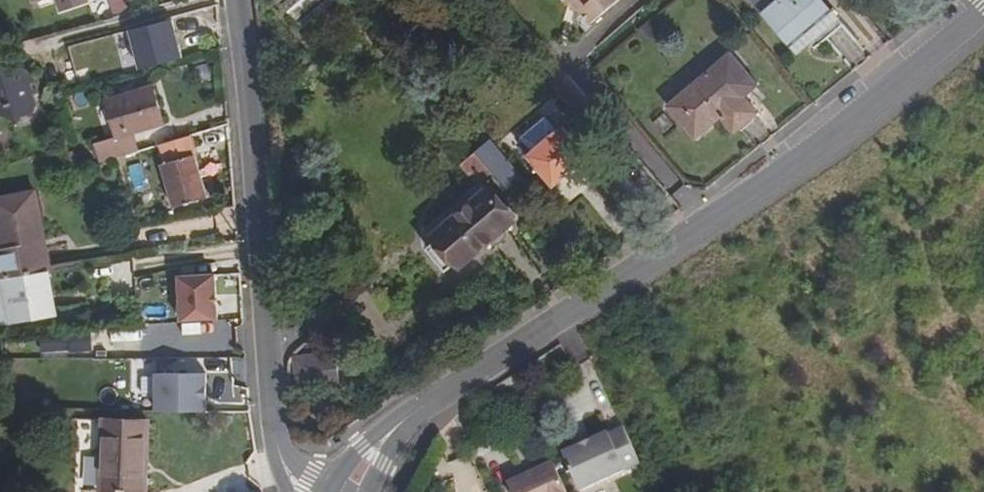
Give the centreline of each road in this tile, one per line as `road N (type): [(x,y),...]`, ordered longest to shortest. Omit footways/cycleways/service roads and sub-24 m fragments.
road 1 (tertiary): [(471,376),(783,172),(983,9)]
road 2 (residential): [(303,491),(276,444),(237,0)]
road 3 (tertiary): [(471,376),(409,411),(329,491)]
road 4 (tertiary): [(370,491),(396,441),(471,376)]

